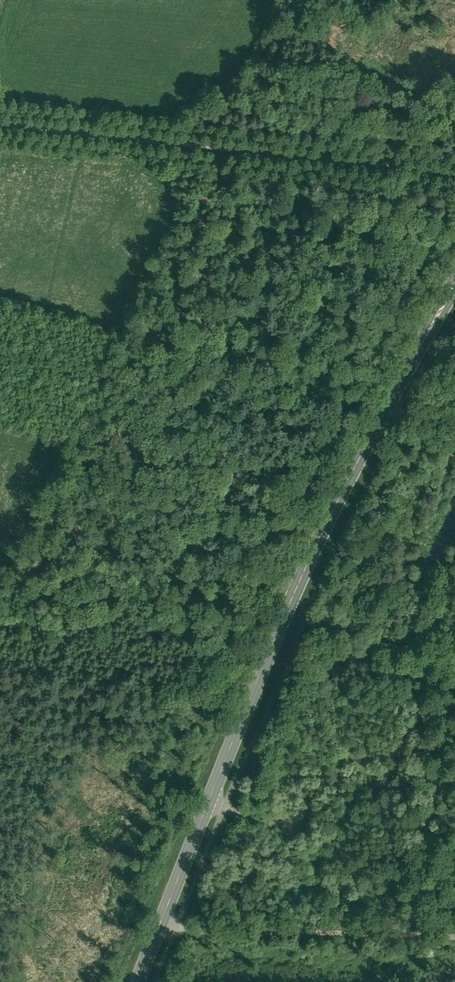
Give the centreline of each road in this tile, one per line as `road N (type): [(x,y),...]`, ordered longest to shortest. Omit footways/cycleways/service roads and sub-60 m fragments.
road 1 (primary): [(137,981),(331,511),(454,284)]
road 2 (track): [(0,124),(454,175)]
road 3 (track): [(160,922),(192,932),(454,936)]

